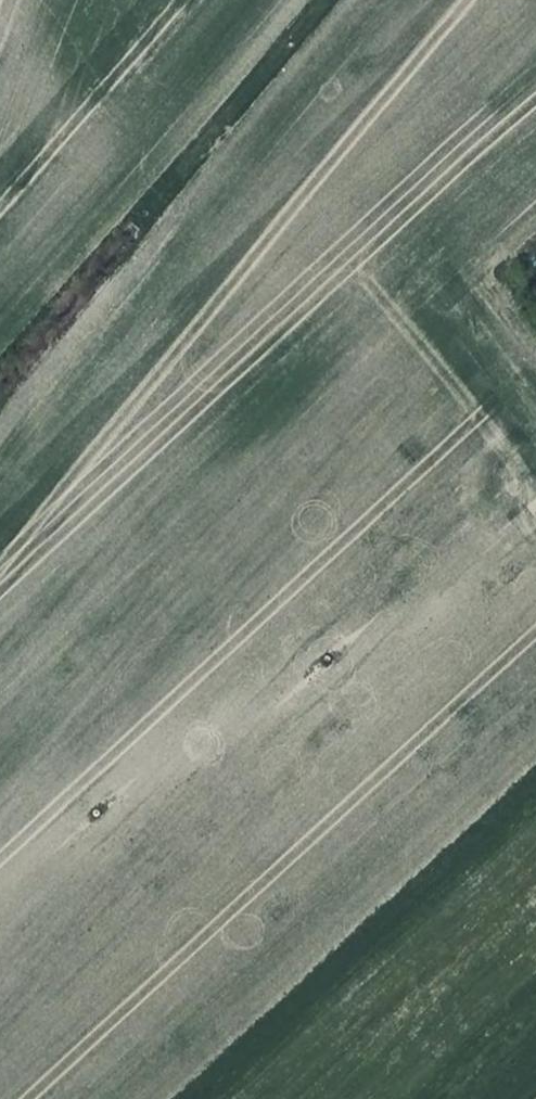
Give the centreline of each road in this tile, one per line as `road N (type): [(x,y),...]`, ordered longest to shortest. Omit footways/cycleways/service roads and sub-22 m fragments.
road 1 (track): [(0,403),(322,0)]

